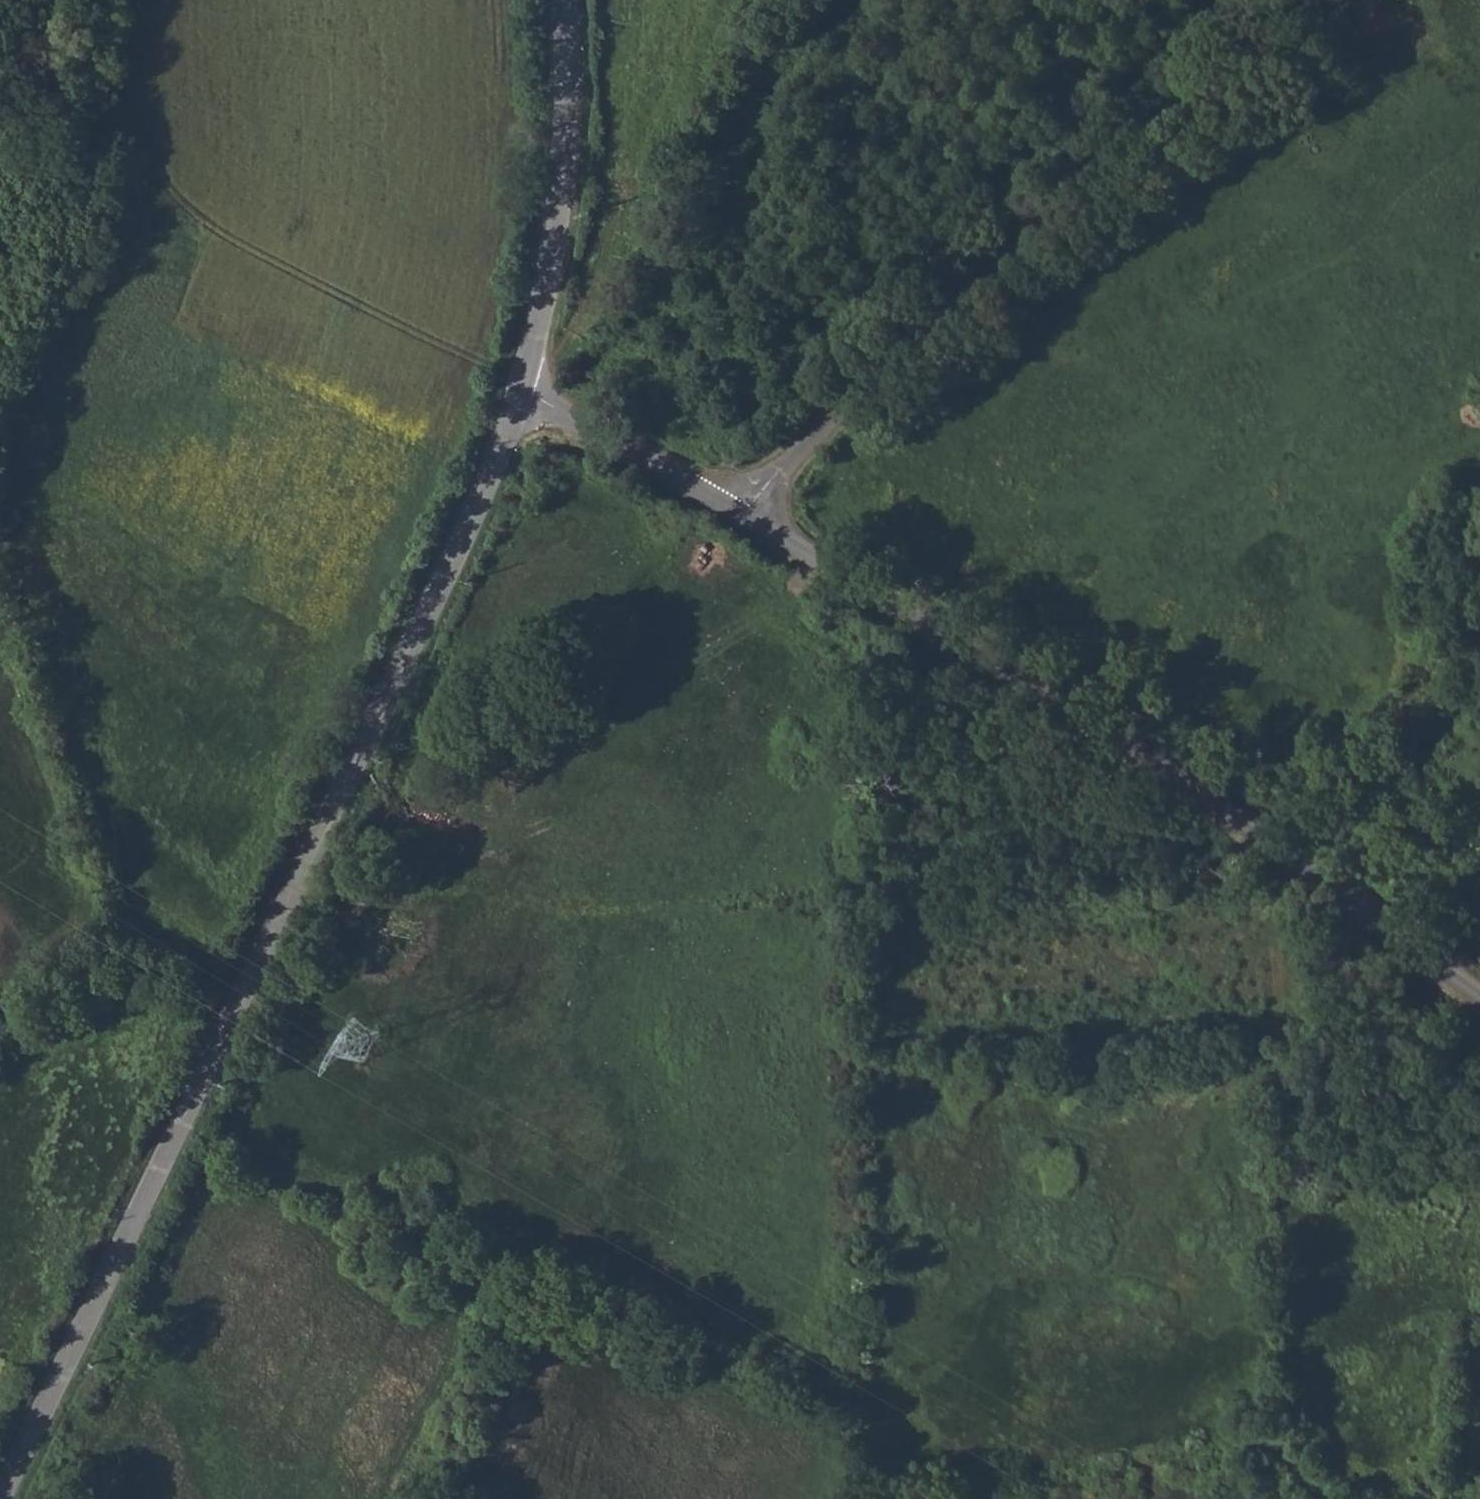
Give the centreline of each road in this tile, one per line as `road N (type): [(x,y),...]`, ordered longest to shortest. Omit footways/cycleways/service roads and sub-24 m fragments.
road 1 (tertiary): [(1,1498),(454,556),(521,391)]
road 2 (unclassified): [(1479,1003),(1343,889),(737,513)]
road 3 (unclassified): [(1350,0),(1071,207),(737,513)]
road 4 (tertiary): [(521,391),(549,278),(570,130),(569,0)]
road 5 (unclassified): [(737,513),(521,391)]

